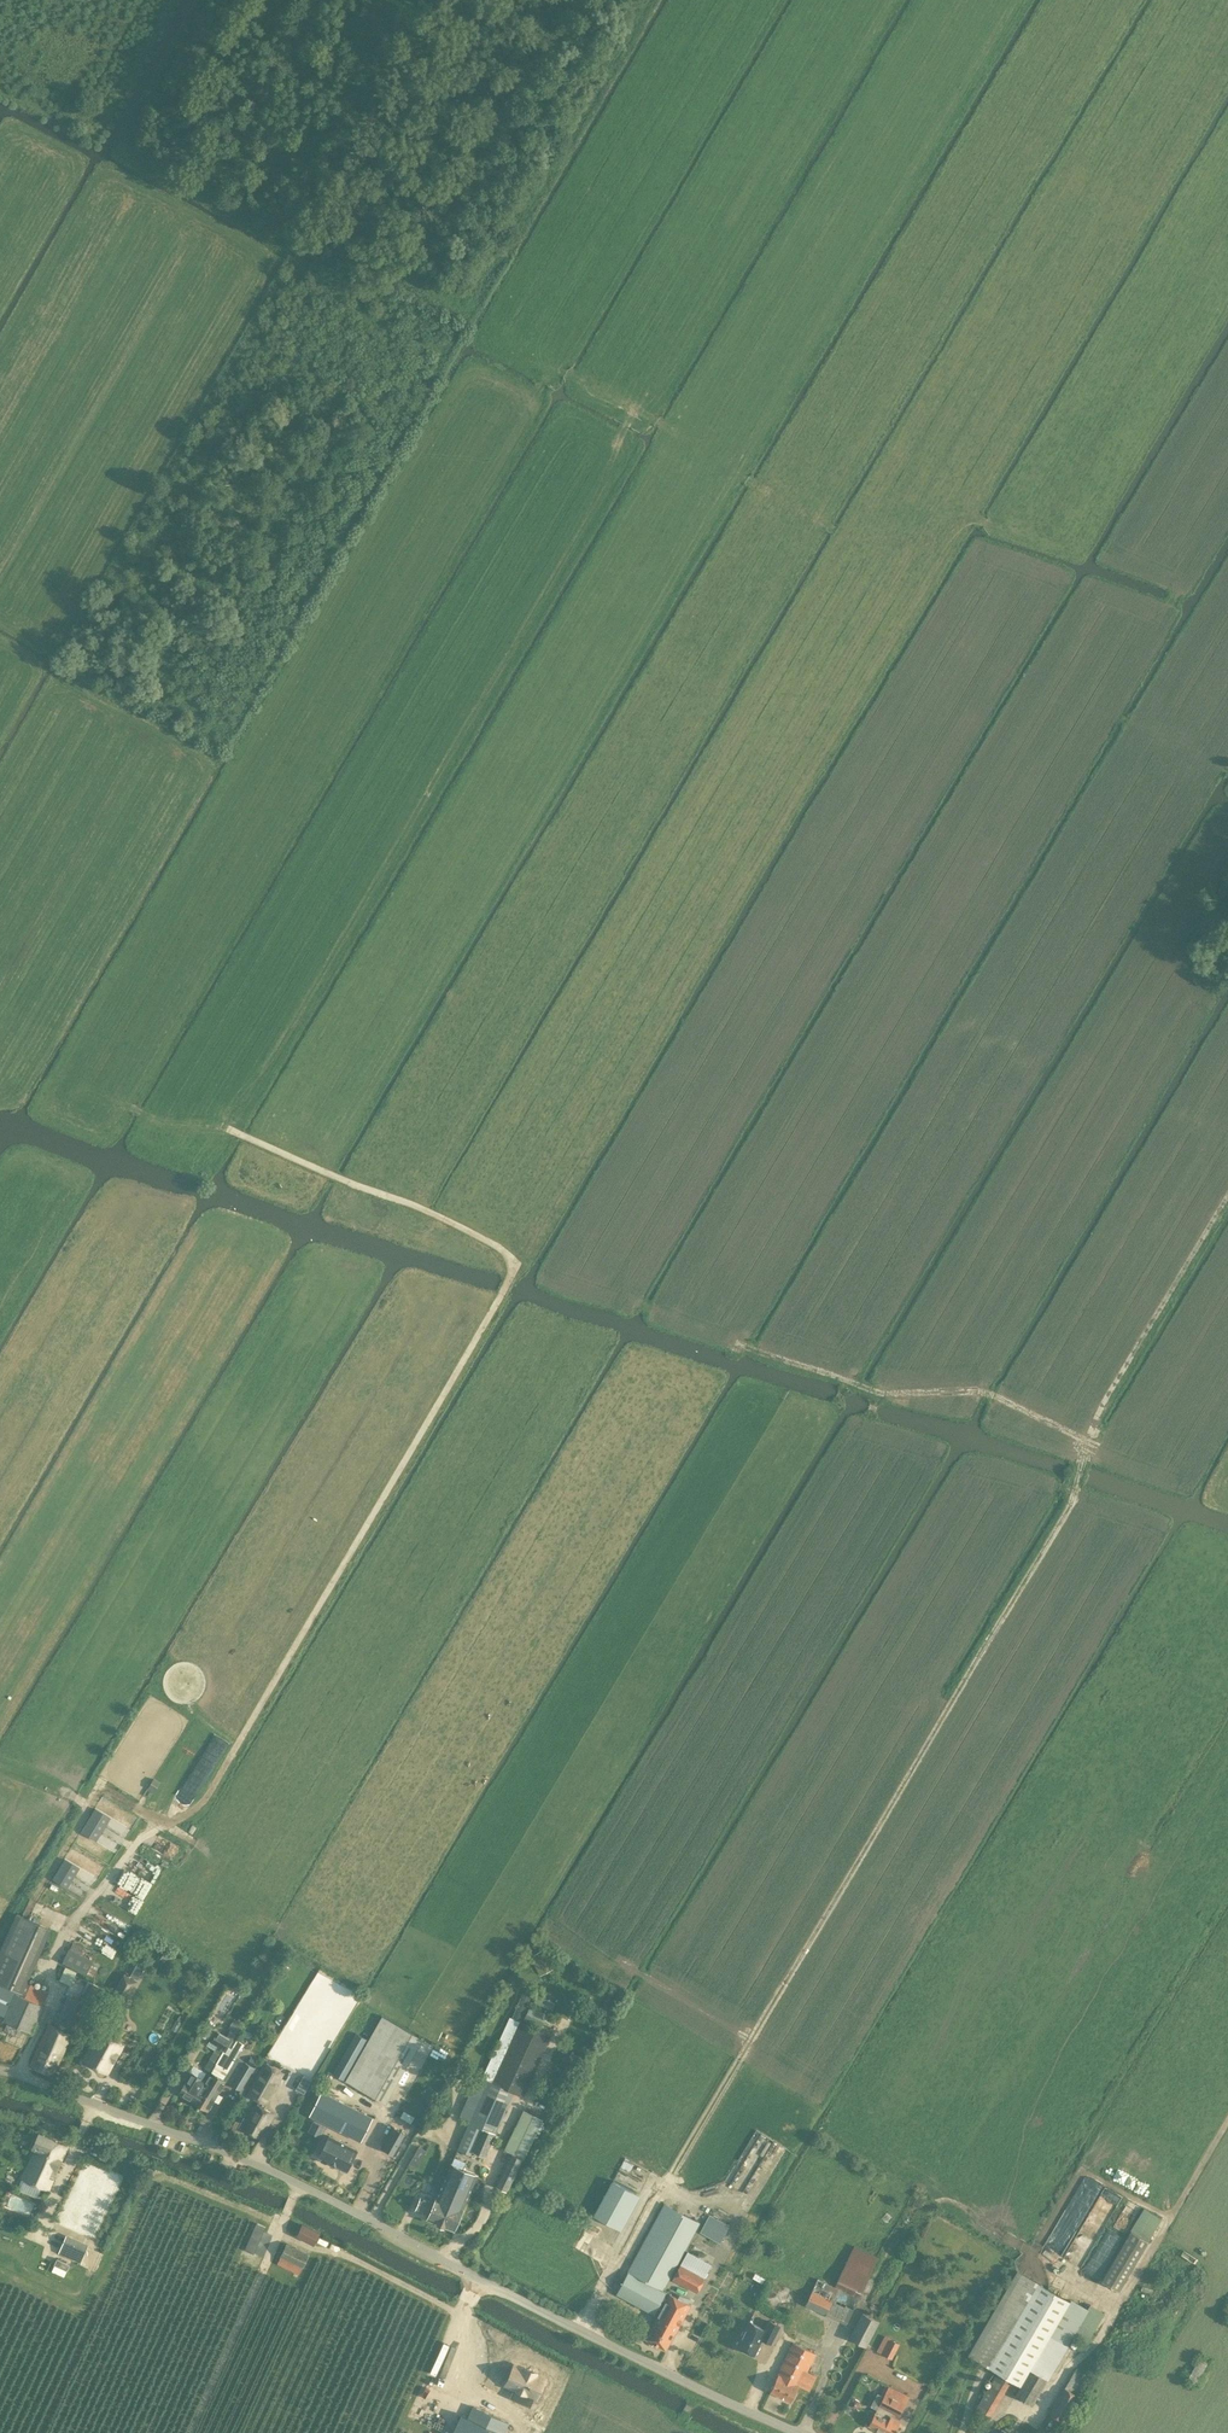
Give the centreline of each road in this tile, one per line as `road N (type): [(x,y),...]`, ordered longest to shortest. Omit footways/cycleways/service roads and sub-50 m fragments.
road 1 (track): [(581,2332),(775,1984),(976,1662),(1072,1484),(1109,1394),(1227,1200)]
road 2 (track): [(20,2075),(57,1995),(48,1965),(79,1912),(141,1841),(201,1808),(515,1265),(452,1223),(238,1133)]
road 3 (unclassified): [(794,2432),(260,2166),(0,2069)]
road 4 (track): [(1039,2432),(1039,2414),(1106,2334),(1227,2110)]
road 5 (track): [(189,2432),(302,2186)]

